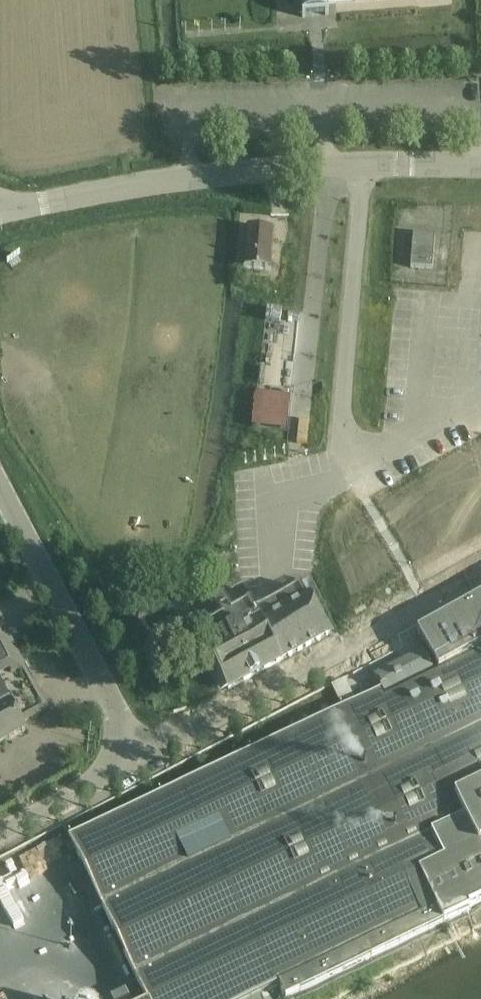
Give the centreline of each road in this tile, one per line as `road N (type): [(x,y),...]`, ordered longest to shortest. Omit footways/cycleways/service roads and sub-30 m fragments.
road 1 (unclassified): [(480,165),(262,171),(0,215)]
road 2 (unclassified): [(141,754),(480,573)]
road 3 (unclassified): [(141,754),(0,488)]
road 4 (unclassified): [(0,832),(141,754)]

